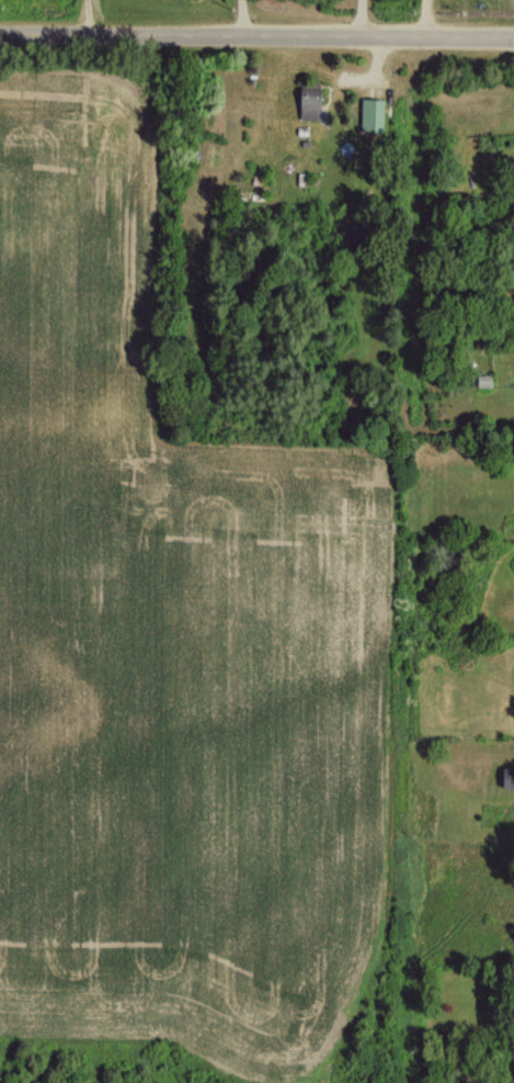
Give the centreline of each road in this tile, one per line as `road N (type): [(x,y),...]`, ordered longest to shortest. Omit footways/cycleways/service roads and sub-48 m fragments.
road 1 (residential): [(513,41),(0,36)]

